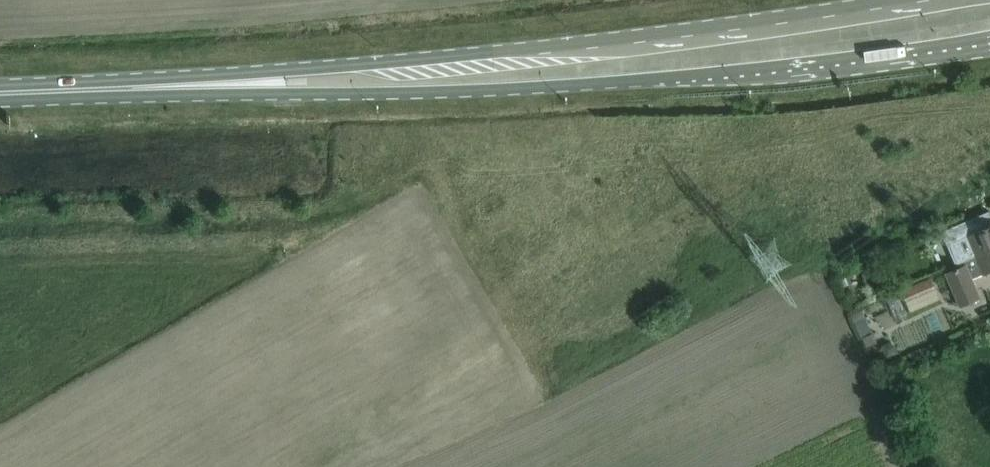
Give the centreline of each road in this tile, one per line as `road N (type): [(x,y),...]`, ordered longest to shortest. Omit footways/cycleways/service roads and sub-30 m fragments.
road 1 (secondary): [(230,85),(365,91),(754,73),(989,43)]
road 2 (secondary): [(905,0),(613,44),(230,85)]
road 3 (secondary): [(0,93),(230,85)]

